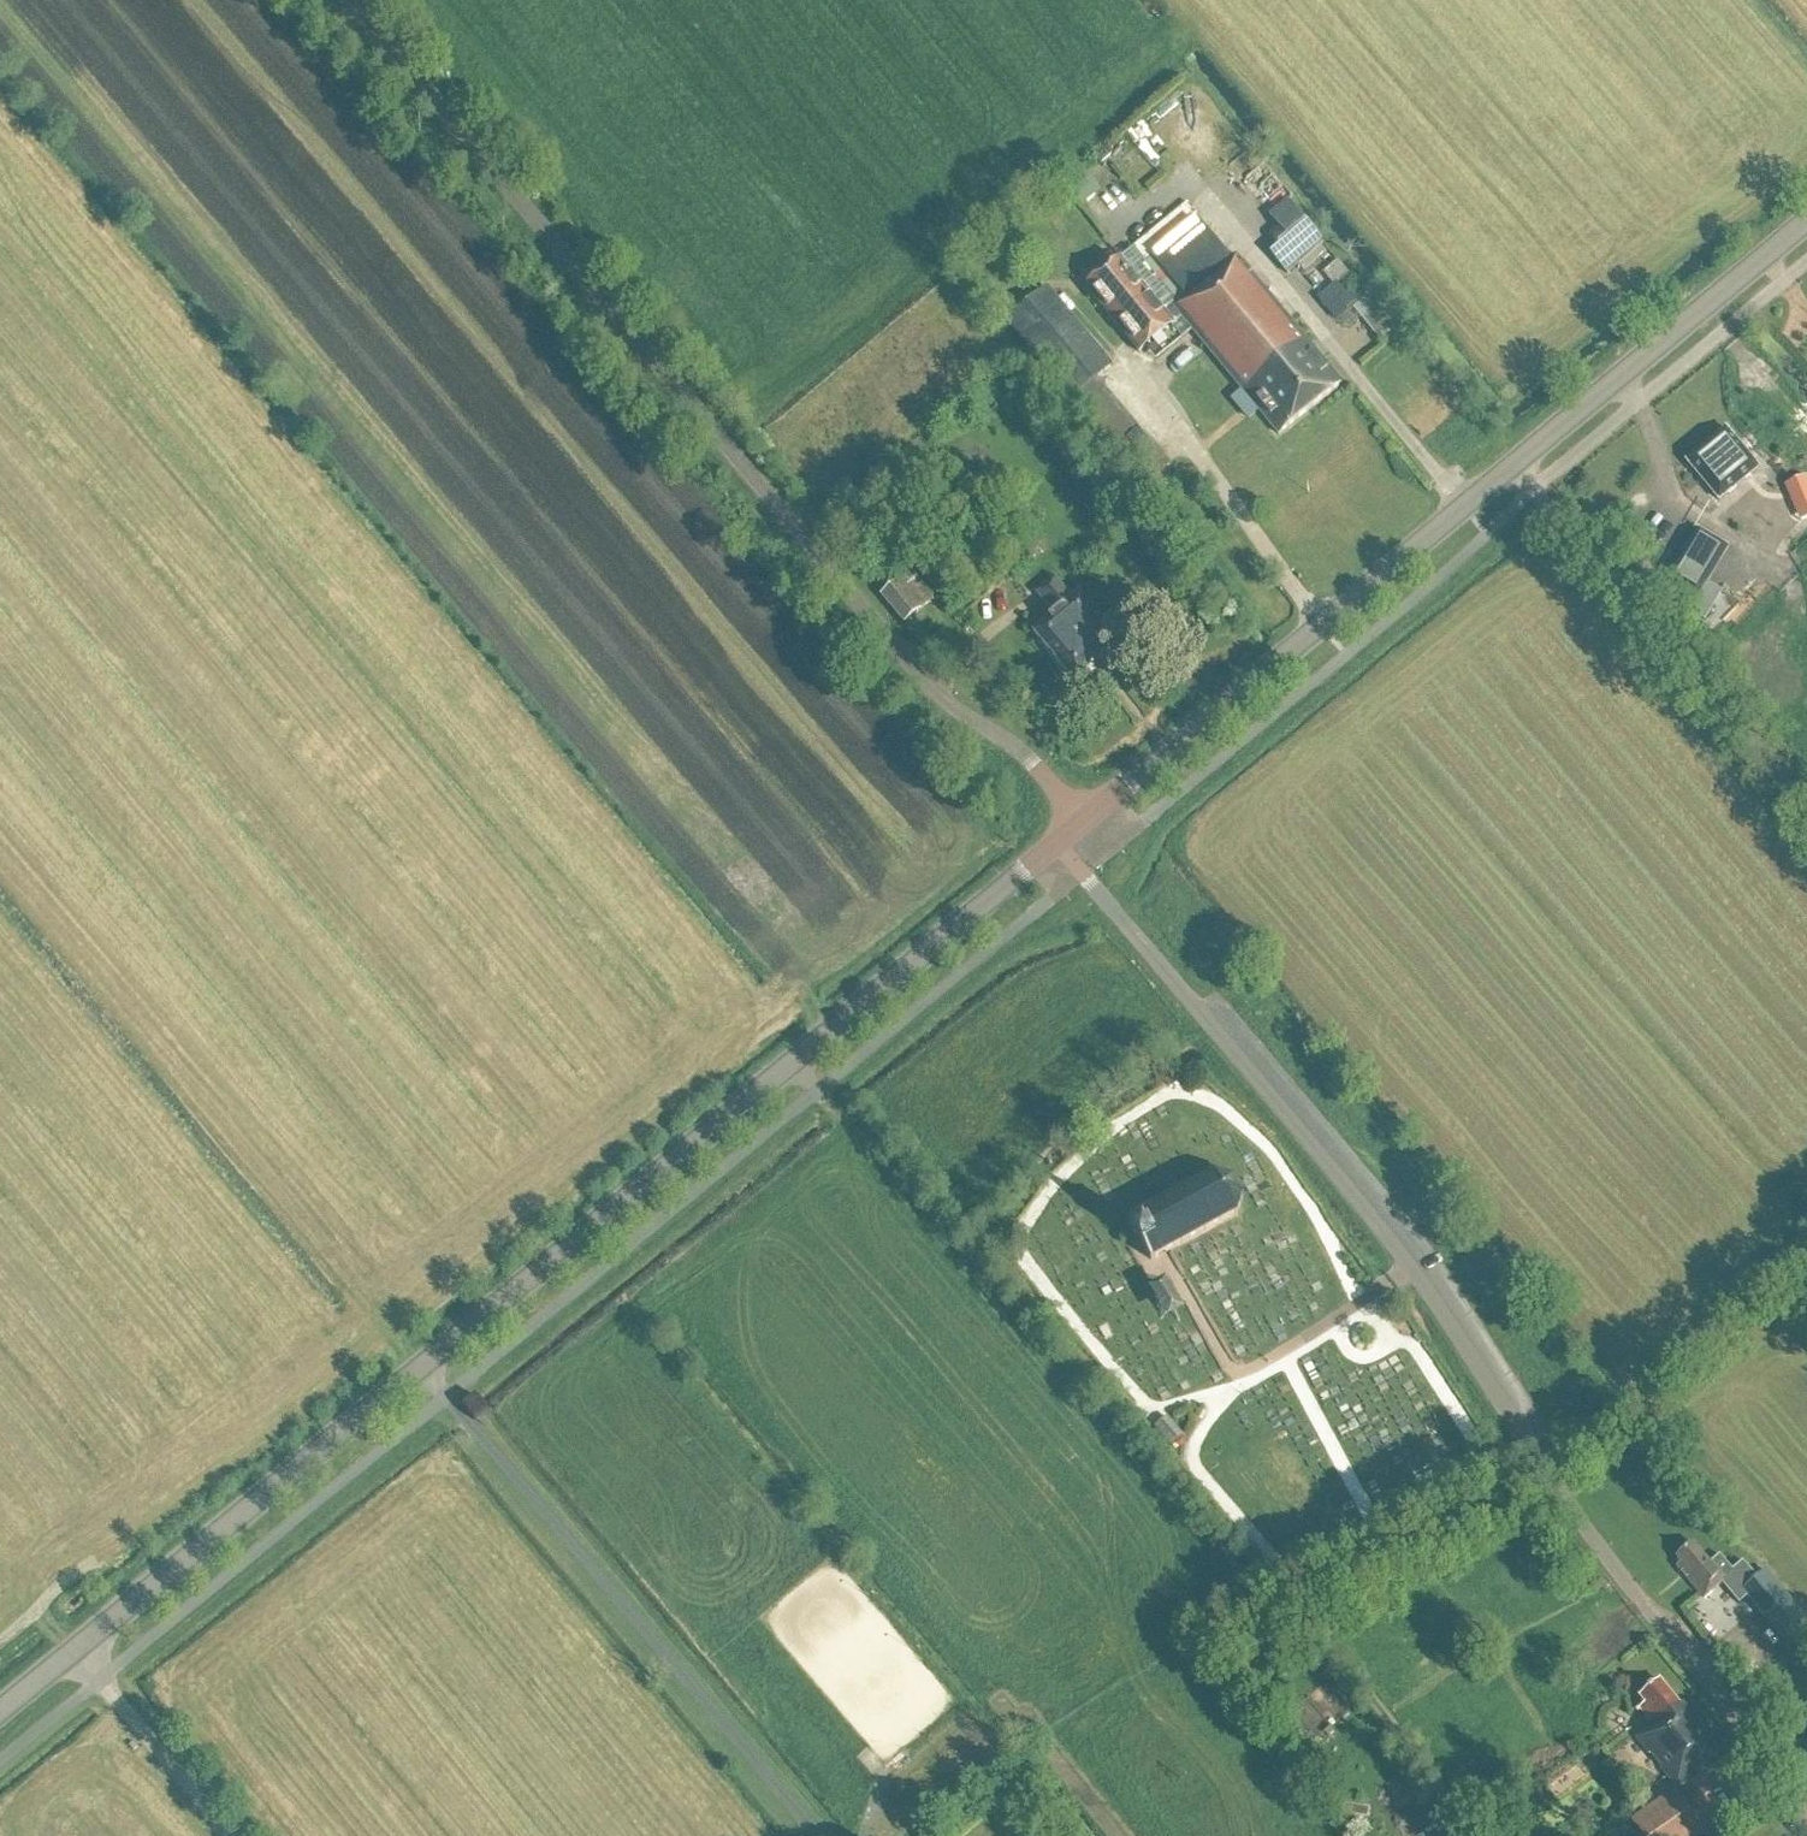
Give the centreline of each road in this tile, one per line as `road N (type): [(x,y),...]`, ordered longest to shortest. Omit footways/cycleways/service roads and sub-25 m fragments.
road 1 (tertiary): [(0,1710),(1056,845)]
road 2 (unclassified): [(1806,1803),(1559,1498),(1362,1206),(1056,845)]
road 3 (unclassified): [(1081,823),(1027,758),(953,708),(351,0)]
road 4 (tertiary): [(1081,823),(1806,224)]
road 5 (track): [(1540,1467),(1244,1631),(1273,1676)]

